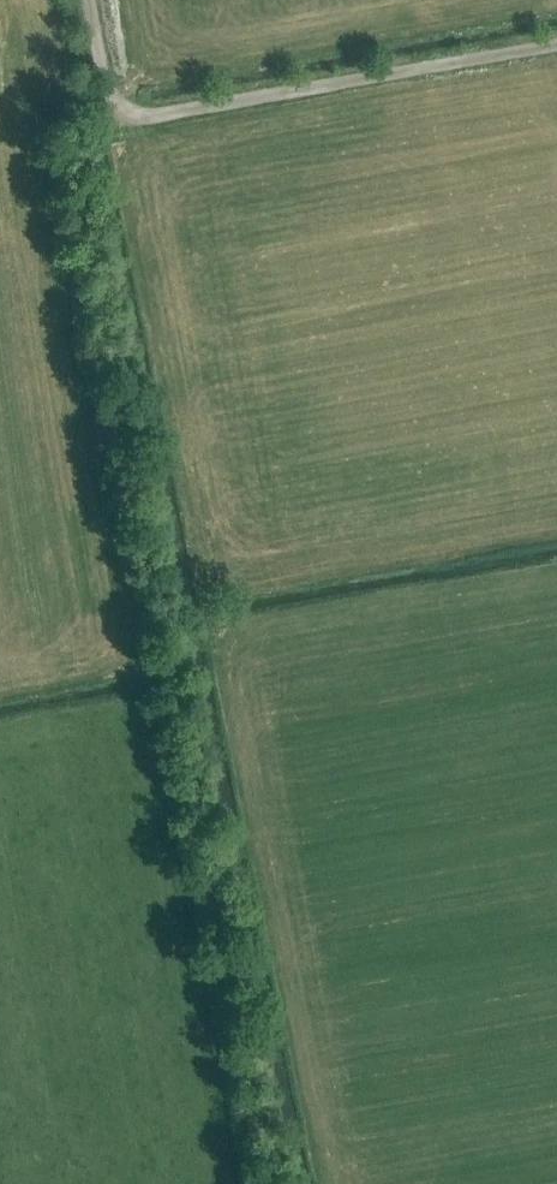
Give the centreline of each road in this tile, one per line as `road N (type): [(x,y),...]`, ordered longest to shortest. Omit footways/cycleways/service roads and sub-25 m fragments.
road 1 (track): [(556,46),(145,116),(127,114),(110,95),(88,0)]

